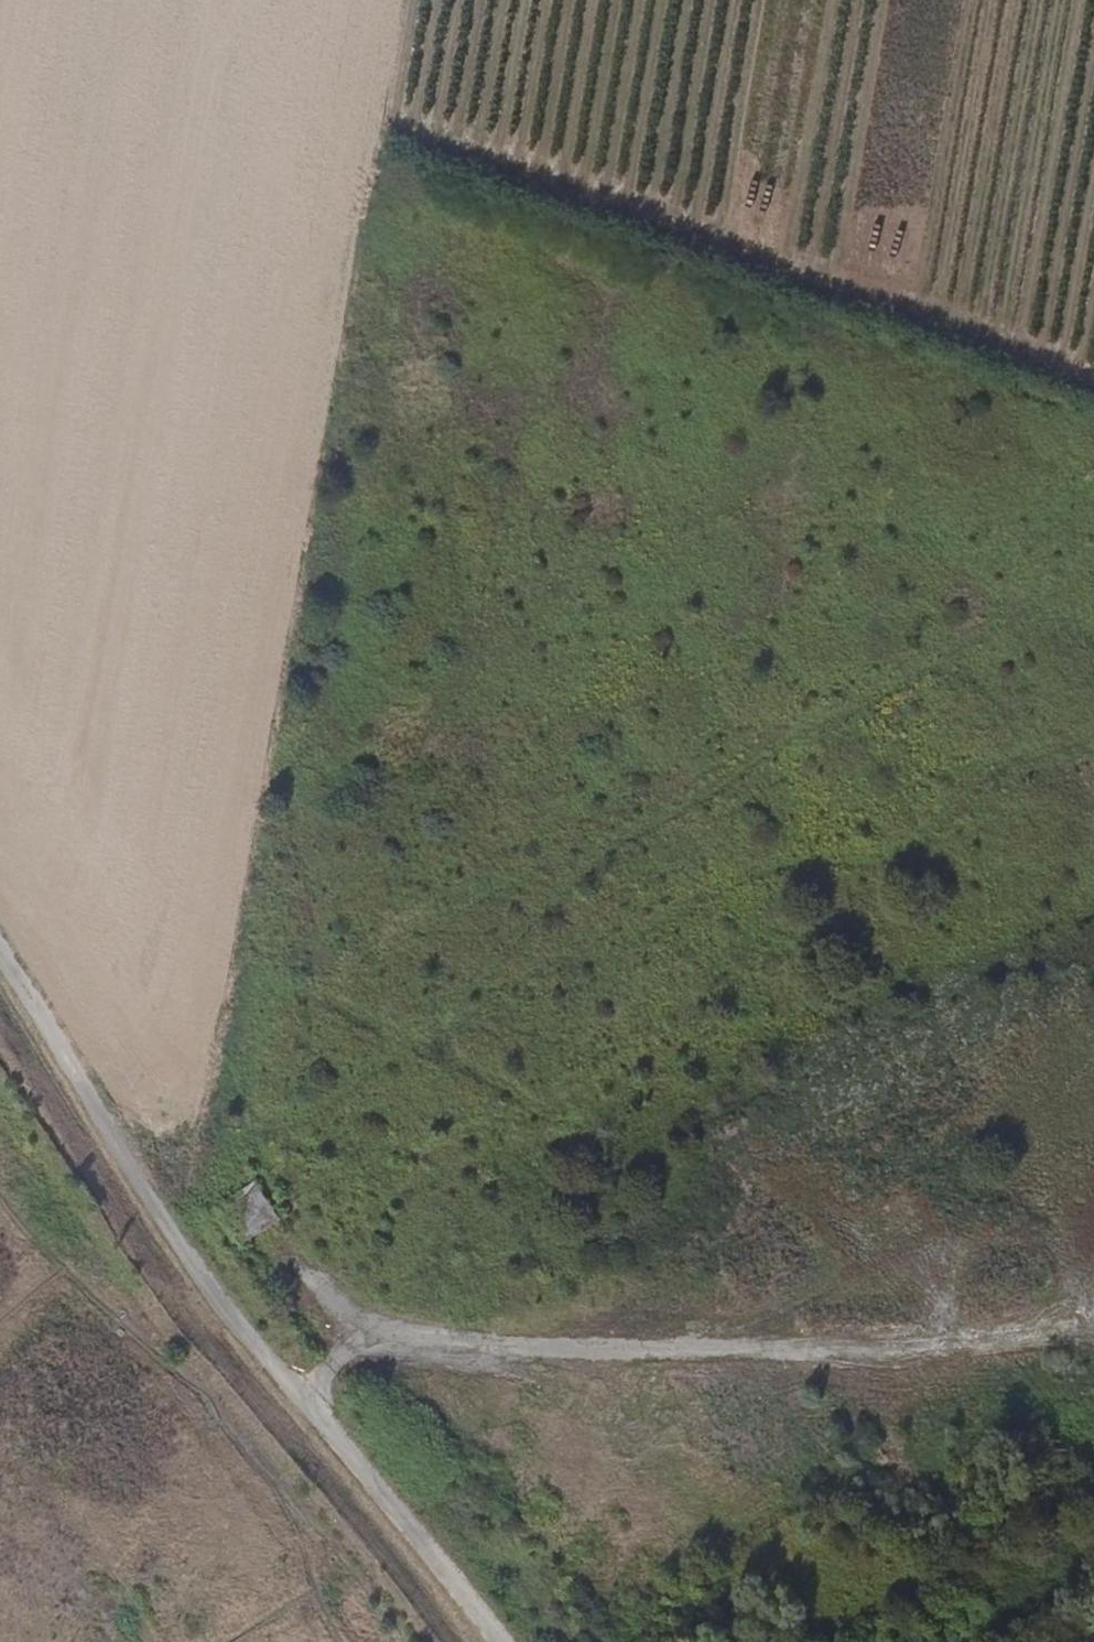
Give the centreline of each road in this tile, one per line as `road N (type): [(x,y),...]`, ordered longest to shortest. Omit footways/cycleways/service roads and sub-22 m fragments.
road 1 (track): [(499,1641),(244,1331),(151,1200),(0,957)]

